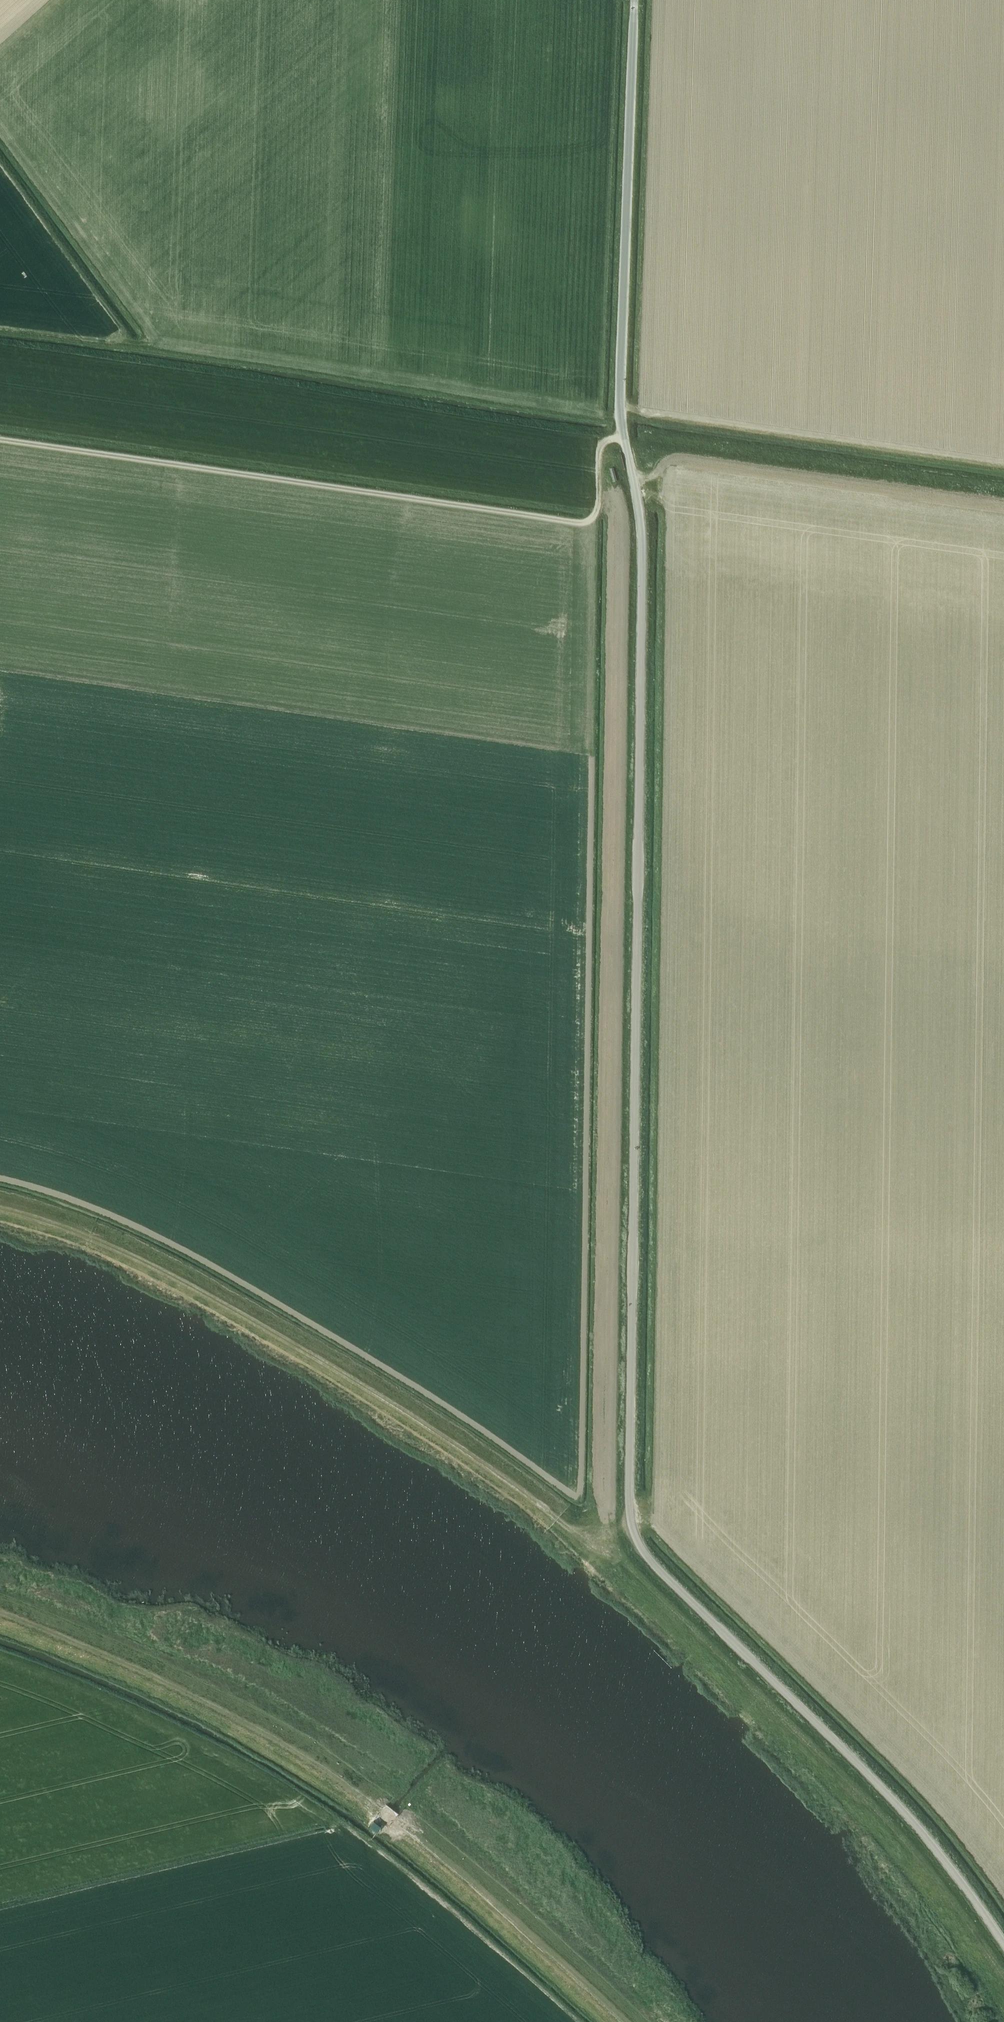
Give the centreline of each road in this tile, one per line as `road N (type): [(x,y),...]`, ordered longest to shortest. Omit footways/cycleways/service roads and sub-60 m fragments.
road 1 (tertiary): [(1003,1943),(919,1828),(647,1558),(629,1514),(642,525),(619,412),(633,0)]
road 2 (track): [(624,439),(602,443),(594,510),(585,523),(0,439)]

